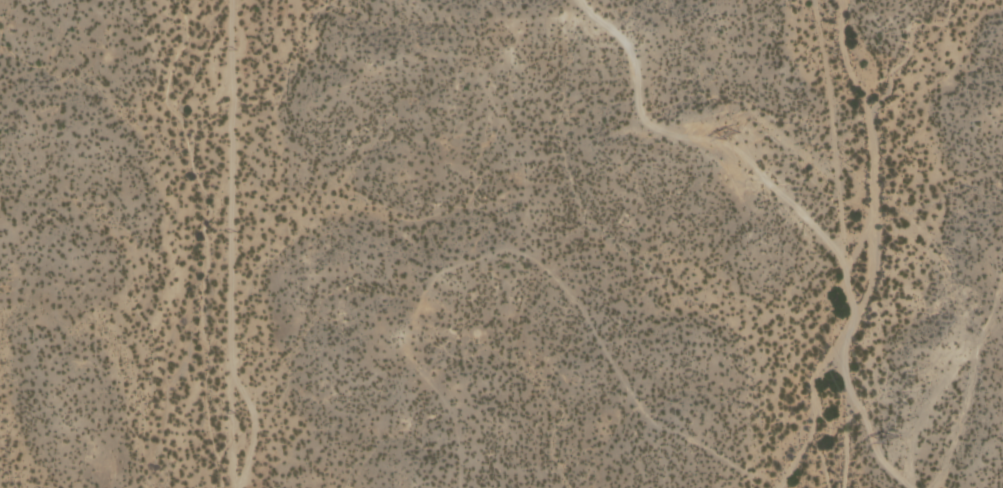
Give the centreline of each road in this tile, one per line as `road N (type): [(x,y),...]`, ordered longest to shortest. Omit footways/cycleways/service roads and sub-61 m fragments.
road 1 (track): [(910,487),(887,464),(842,368),(852,306),(842,255),(766,177),(714,142),(639,124),(628,49),(579,0)]
road 2 (track): [(232,487),(231,0)]
road 3 (track): [(814,0),(842,255)]
road 4 (track): [(1002,279),(989,322),(942,372),(887,464)]
road 5 (track): [(932,487),(966,405),(976,337)]

